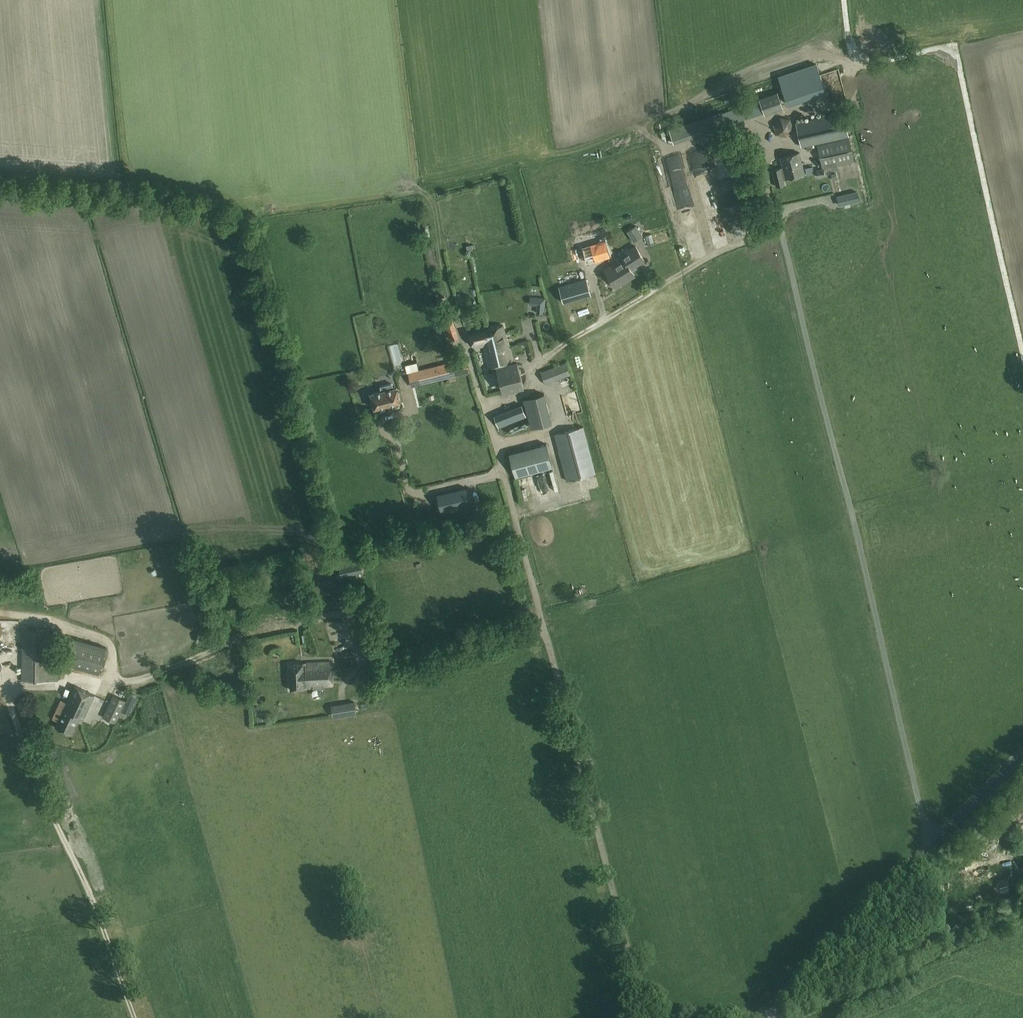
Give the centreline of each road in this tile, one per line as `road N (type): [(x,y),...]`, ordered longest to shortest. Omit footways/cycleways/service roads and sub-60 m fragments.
road 1 (tertiary): [(776,1017),(791,988),(1022,752)]
road 2 (track): [(781,1001),(822,995),(1022,908)]

